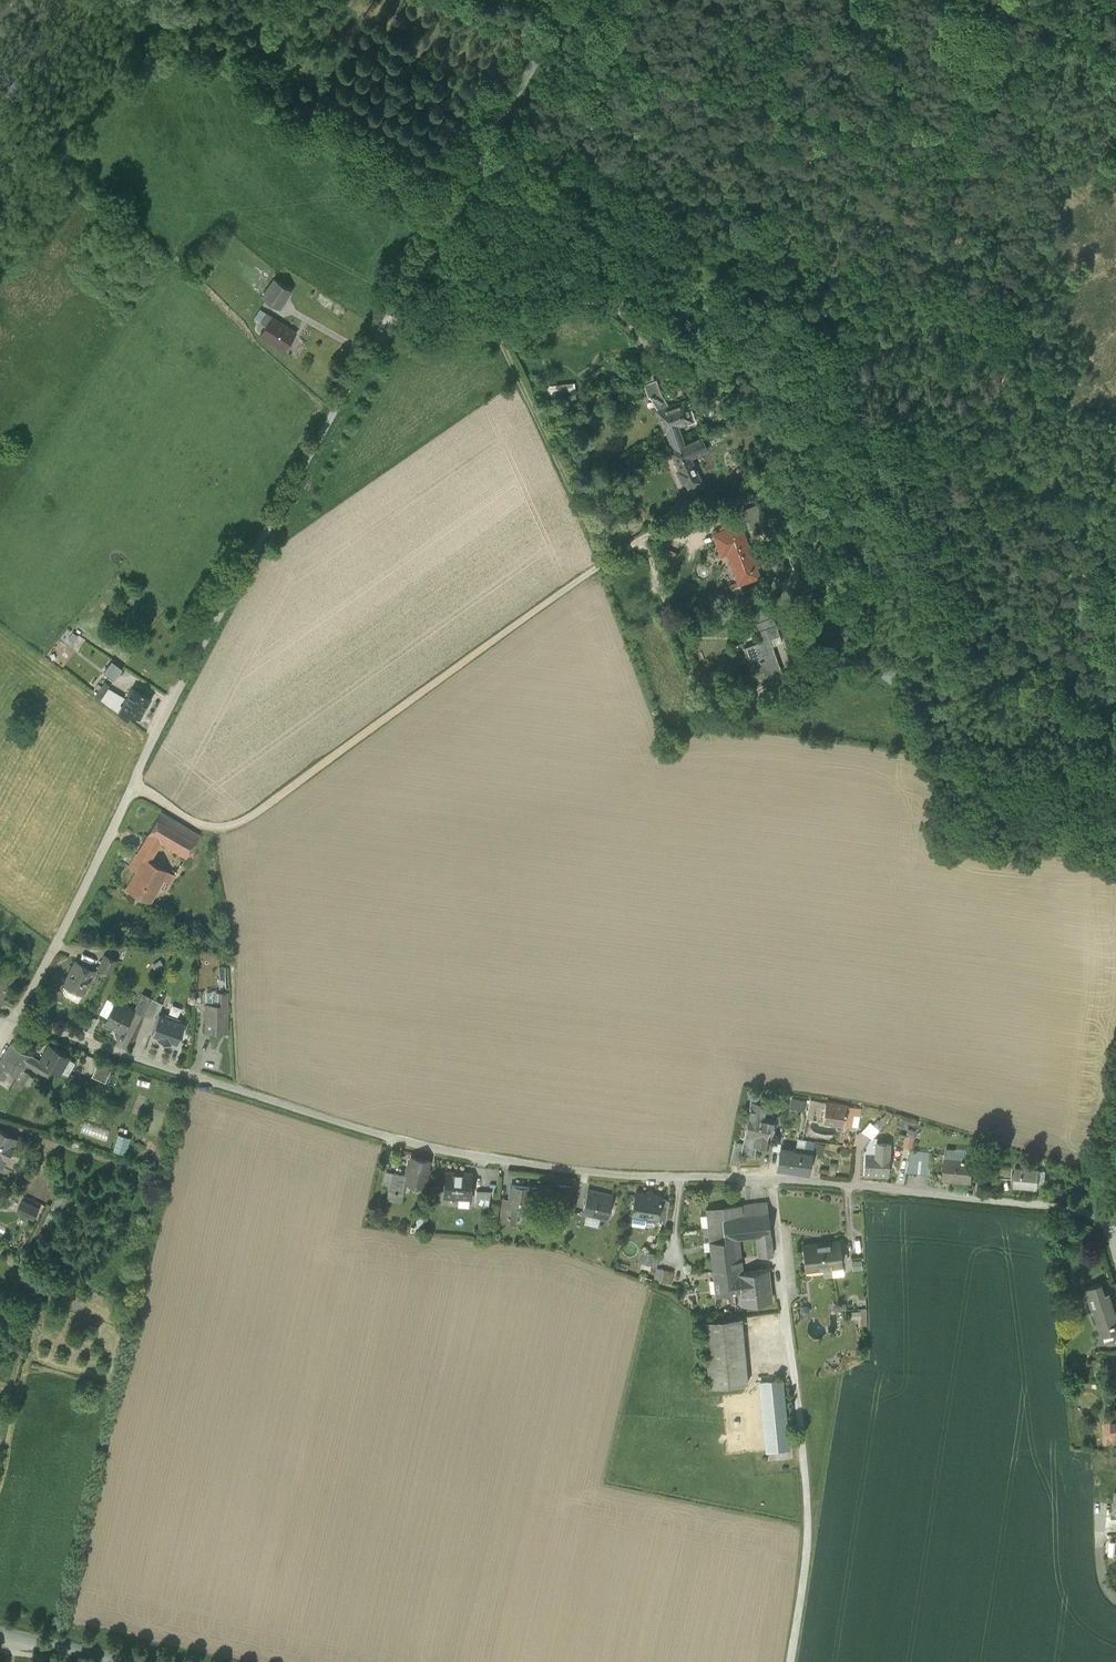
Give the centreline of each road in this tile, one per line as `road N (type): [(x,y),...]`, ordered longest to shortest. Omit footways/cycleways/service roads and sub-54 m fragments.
road 1 (residential): [(10,1021),(385,1137),(509,1162),(630,1175),(772,1177),(1081,1213),(1108,1231),(1115,1260)]
road 2 (unclassified): [(132,789),(242,575),(572,0)]
road 3 (unclassified): [(132,789),(203,829),(232,829),(641,537),(690,671)]
road 4 (track): [(789,1661),(811,1528),(772,1177)]
road 5 (track): [(605,563),(487,317)]
road 6 (unclassified): [(10,1021),(132,789)]
road 7 (track): [(374,342),(573,297),(620,302)]
road 8 (tertiary): [(0,1635),(120,1661)]

